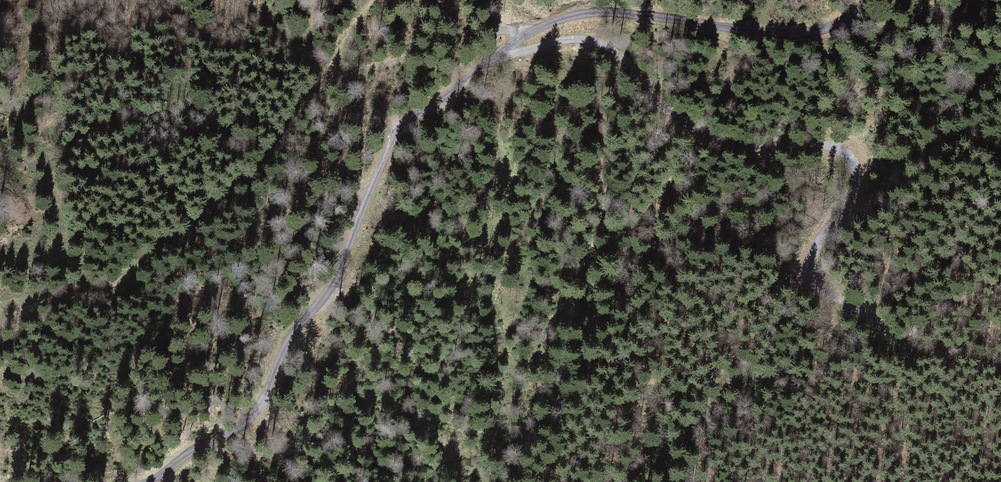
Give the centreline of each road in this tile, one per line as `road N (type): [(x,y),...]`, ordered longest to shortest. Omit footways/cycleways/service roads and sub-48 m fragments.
road 1 (unclassified): [(860,0),(816,36),(793,39),(724,19),(592,13),(547,24),(506,48),(414,114),(373,185),(328,296),(291,339),(268,398),(236,426),(138,481)]
road 2 (track): [(1000,361),(902,347),(817,286),(810,274),(814,246),(851,199),(851,160),(825,144),(747,150),(696,129),(612,49),(582,37),(506,48)]
road 3 (track): [(0,321),(112,286),(245,177),(332,78),(501,28),(524,38)]

